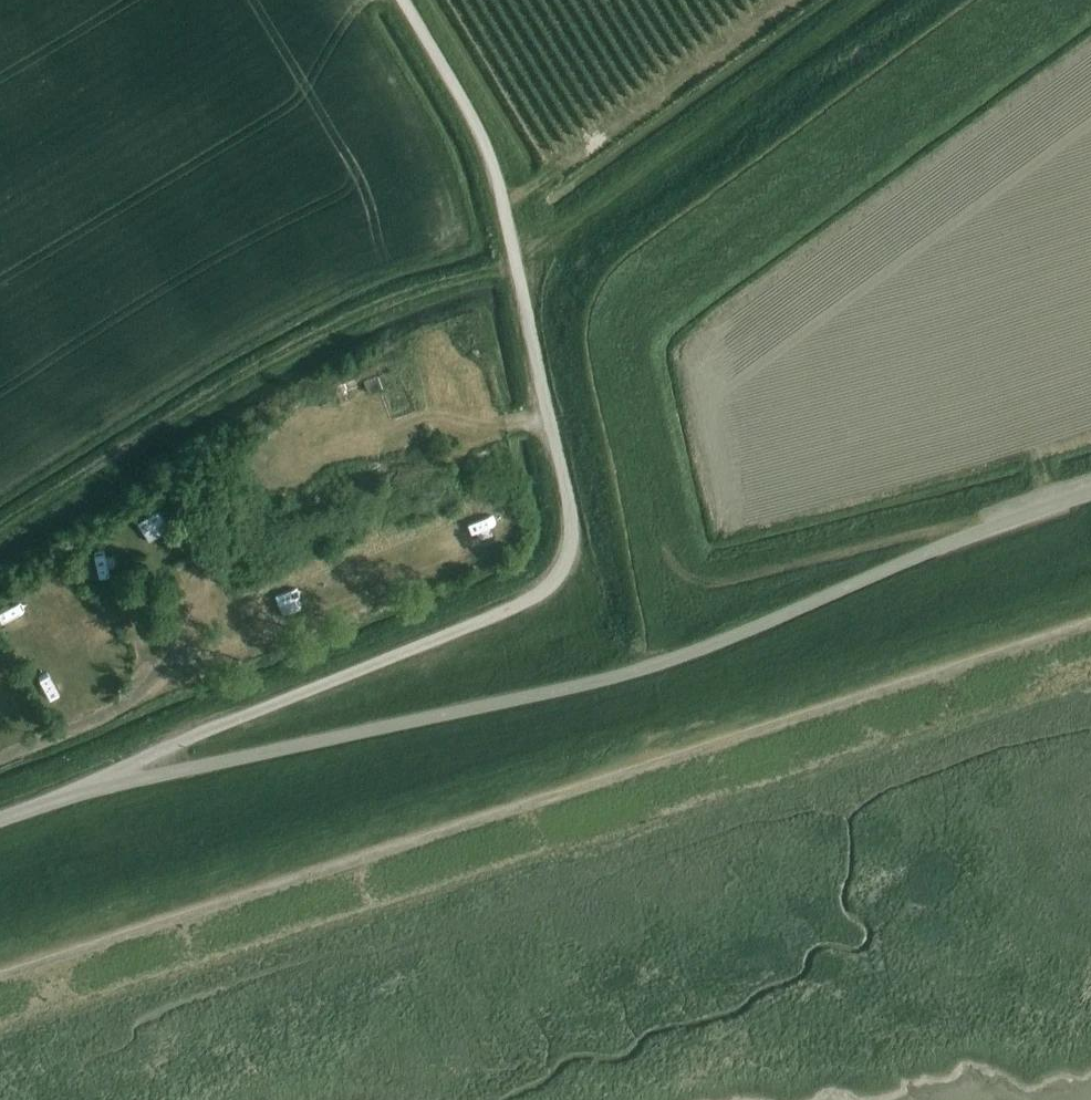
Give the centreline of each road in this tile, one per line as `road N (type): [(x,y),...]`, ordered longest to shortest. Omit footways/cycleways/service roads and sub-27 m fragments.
road 1 (track): [(1090,629),(0,975)]
road 2 (unclassified): [(99,784),(244,712),(479,626),(557,583),(573,559),(571,500),(494,163),(402,0)]
road 3 (track): [(0,534),(338,325),(518,264),(887,0)]
road 4 (unclassified): [(99,784),(335,741),(649,667),(1090,491)]
road 5 (track): [(663,449),(684,549),(708,583),(1008,523)]

